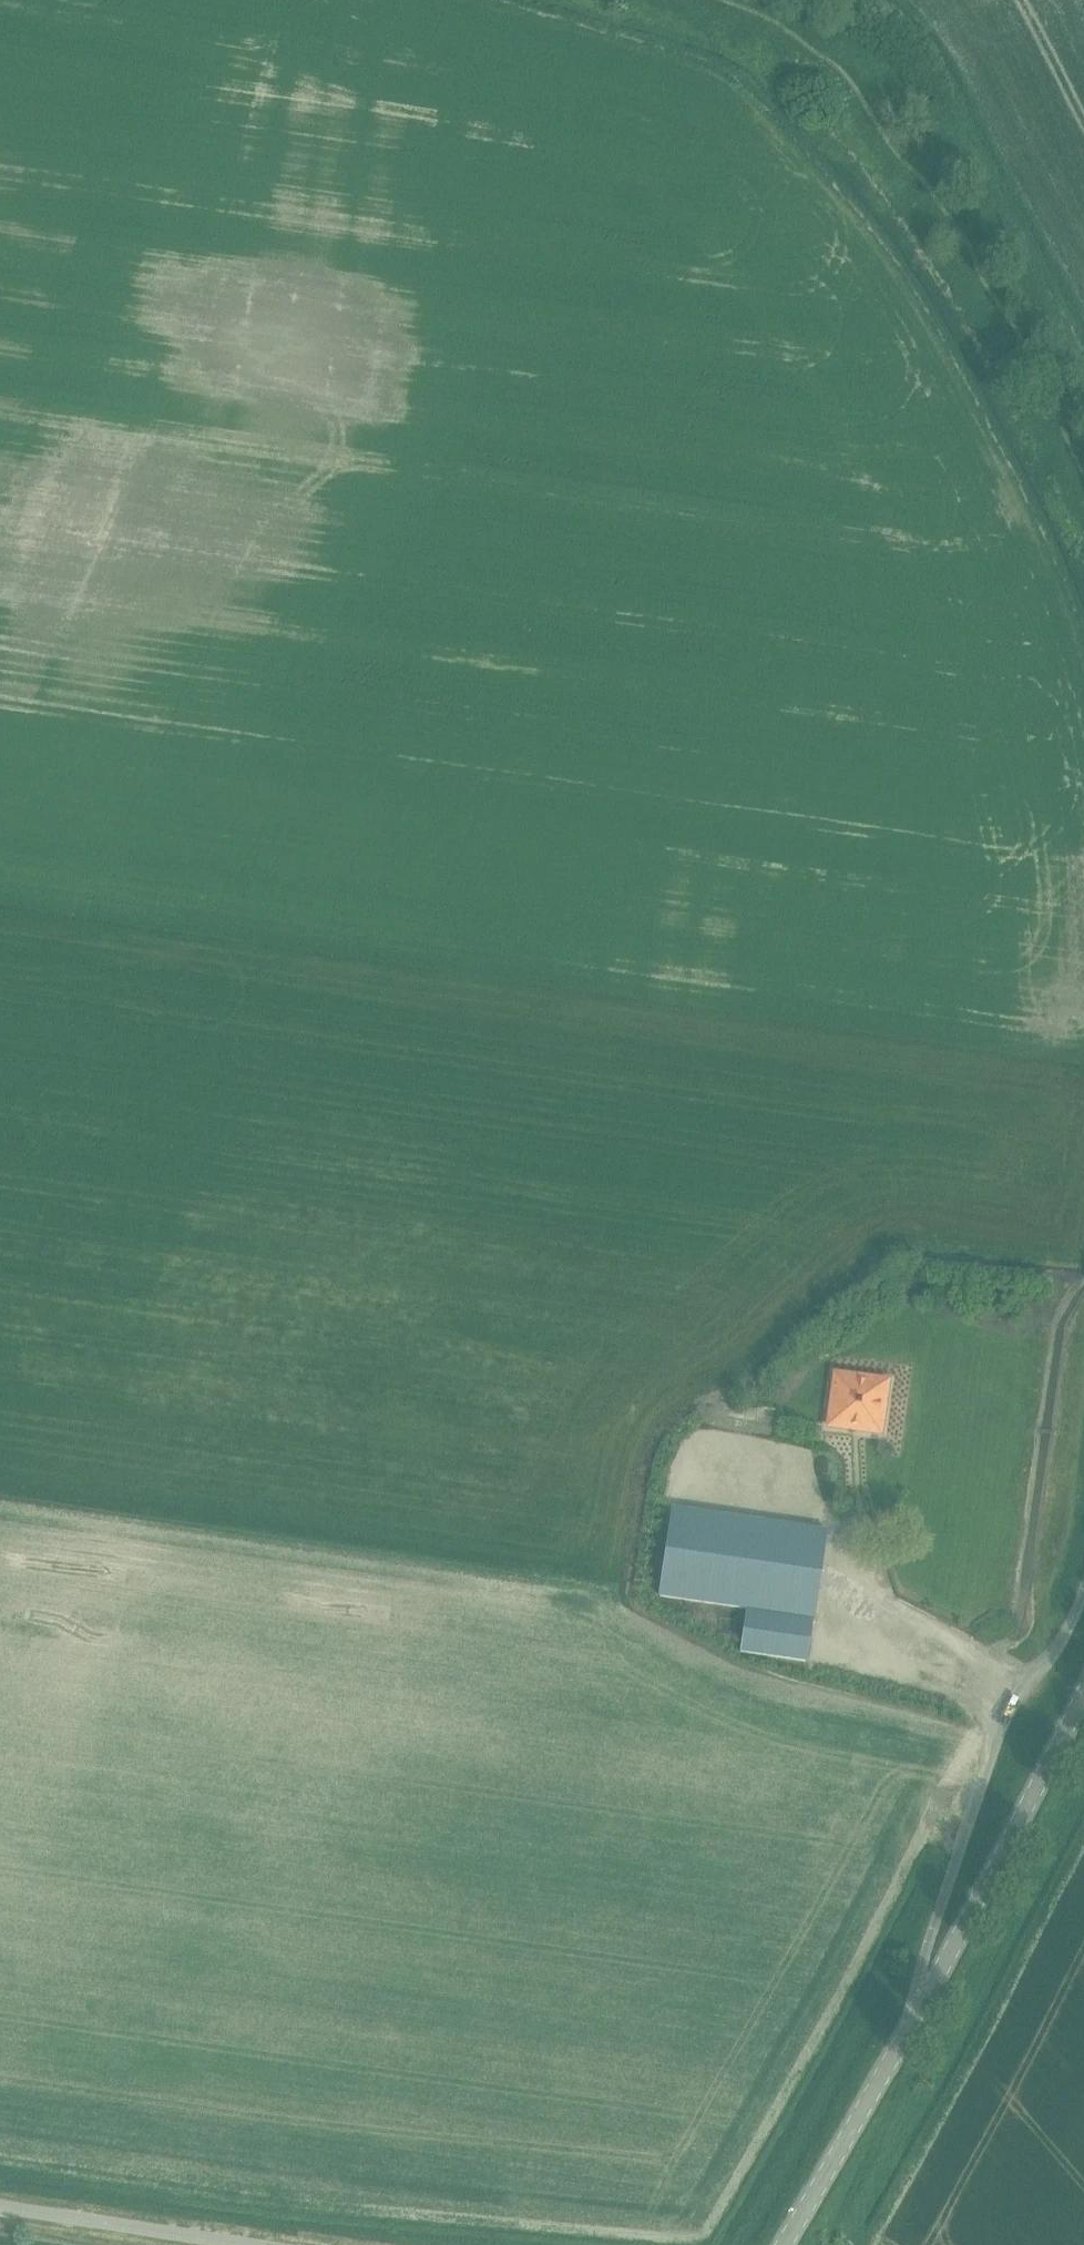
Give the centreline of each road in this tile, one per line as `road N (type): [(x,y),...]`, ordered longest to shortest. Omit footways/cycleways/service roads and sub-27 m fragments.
road 1 (unclassified): [(914,2012),(993,1756),(1083,1600)]
road 2 (tertiary): [(914,2012),(1083,1700)]
road 3 (tertiary): [(784,2244),(914,2012)]
road 4 (unclassified): [(218,2244),(0,2210)]

